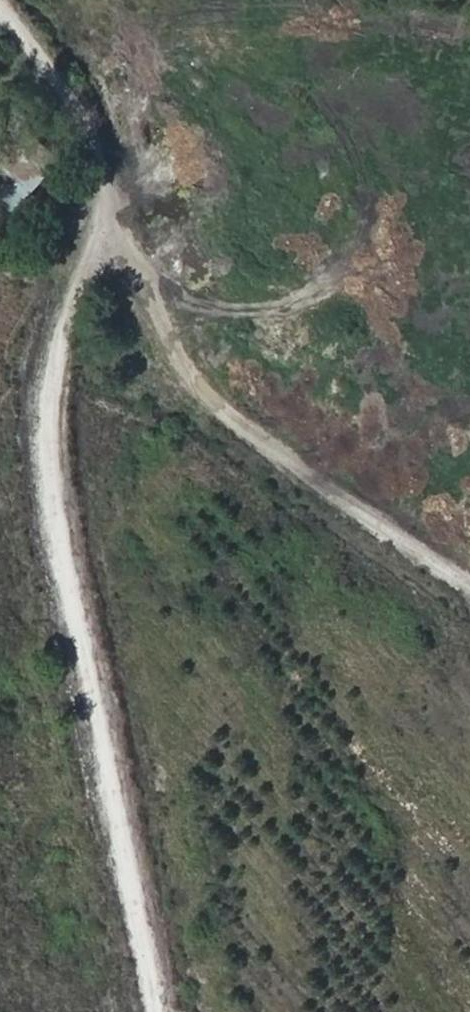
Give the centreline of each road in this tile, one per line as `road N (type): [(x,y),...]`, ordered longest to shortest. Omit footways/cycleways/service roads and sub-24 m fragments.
road 1 (track): [(155,1011),(48,478),(52,374),(106,196),(101,145),(0,5)]
road 2 (track): [(106,196),(193,378),(259,436),(469,582)]

